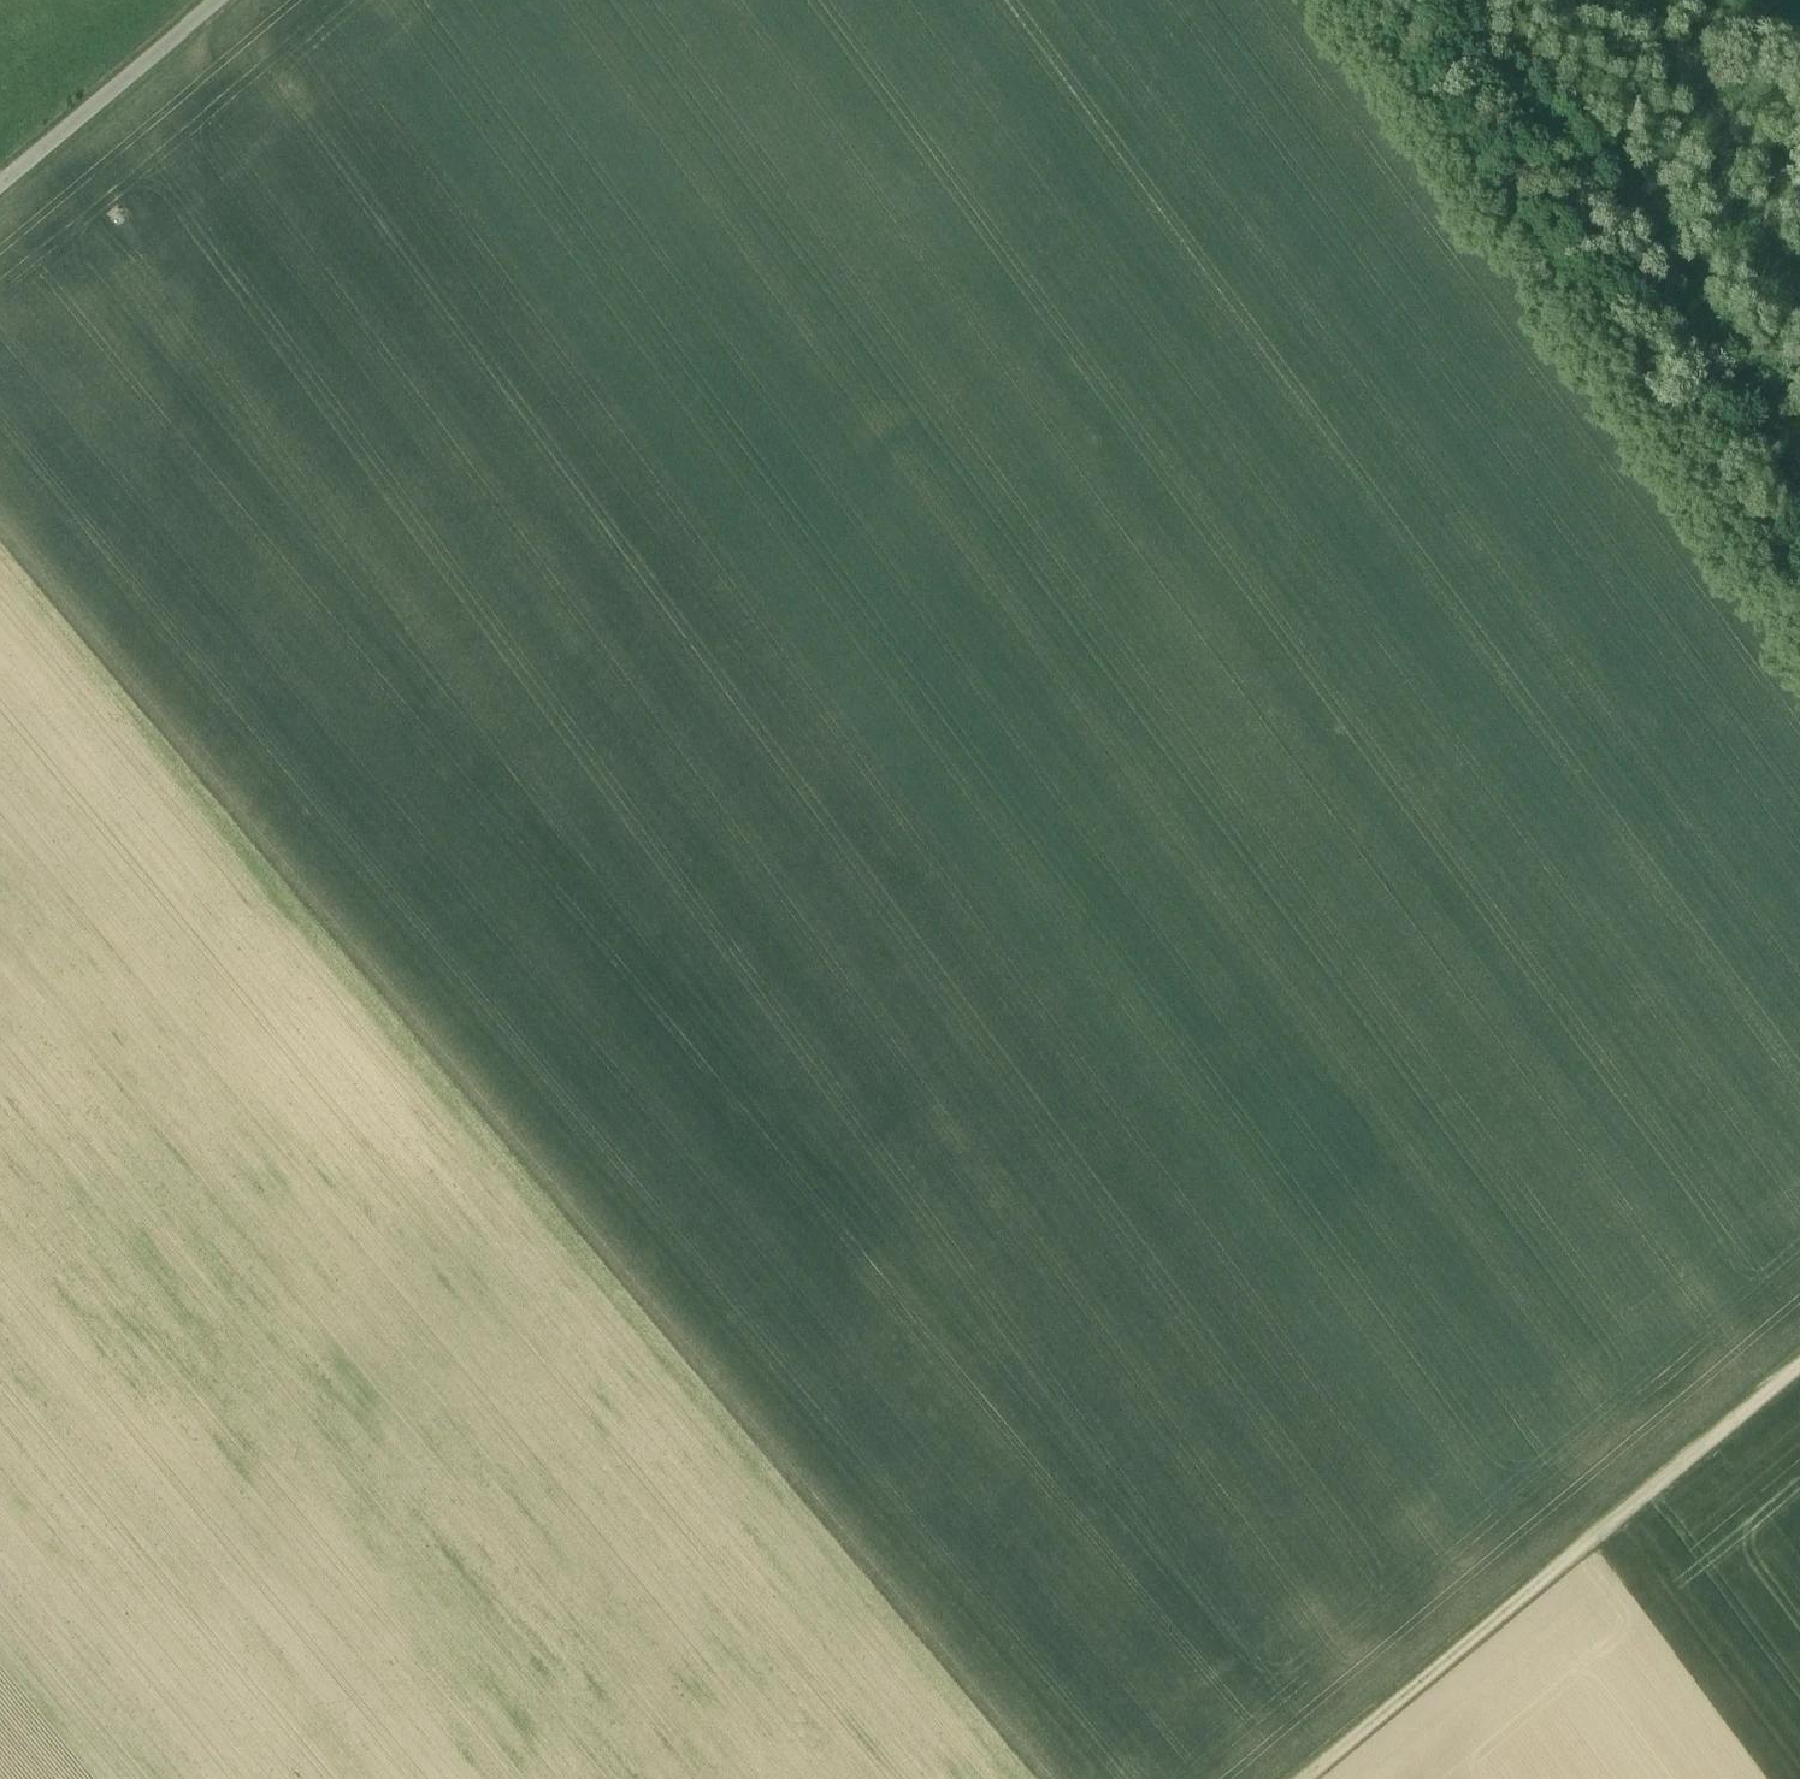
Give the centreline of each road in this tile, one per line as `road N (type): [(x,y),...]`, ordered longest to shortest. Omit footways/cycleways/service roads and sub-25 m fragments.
road 1 (unclassified): [(1799,617),(1343,0)]
road 2 (track): [(1305,1778),(1799,1365)]
road 3 (unclassified): [(0,172),(204,0)]
road 4 (track): [(1651,0),(1706,102),(1799,215)]

